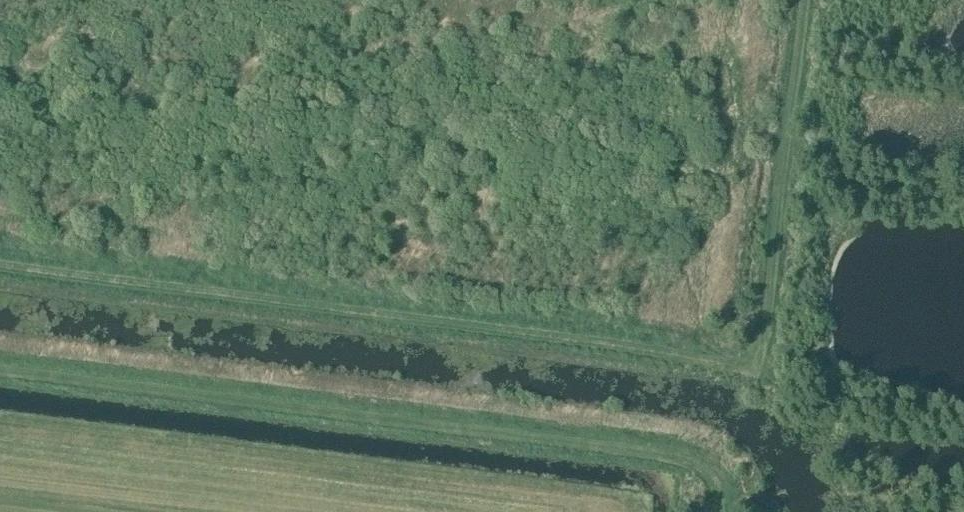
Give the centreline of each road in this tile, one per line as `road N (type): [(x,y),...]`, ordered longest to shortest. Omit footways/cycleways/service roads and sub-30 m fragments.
road 1 (track): [(797,0),(757,355),(0,262)]
road 2 (track): [(0,361),(651,441),(696,455),(720,484),(717,511)]

